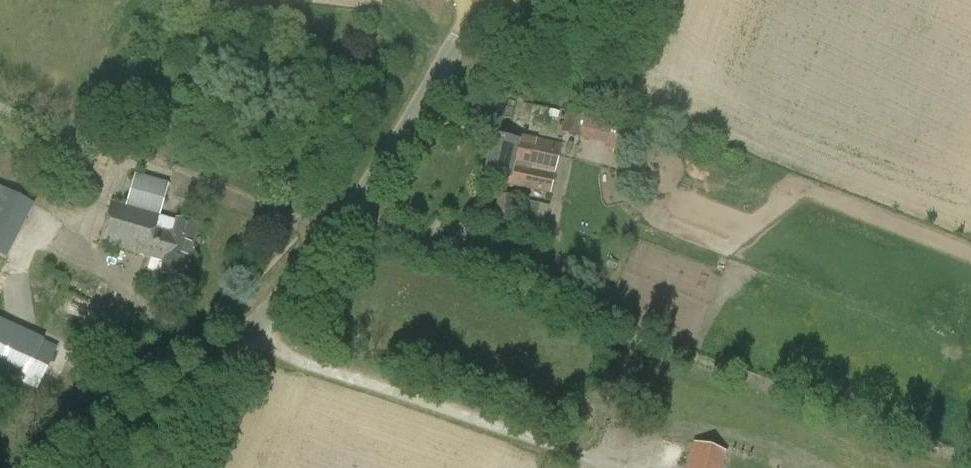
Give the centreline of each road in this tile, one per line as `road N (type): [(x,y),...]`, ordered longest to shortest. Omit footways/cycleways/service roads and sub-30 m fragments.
road 1 (unclassified): [(73,467),(240,341),(337,235),(484,1)]
road 2 (track): [(196,467),(256,353),(256,326)]
road 3 (unclassified): [(625,0),(602,18),(570,26),(484,1)]

